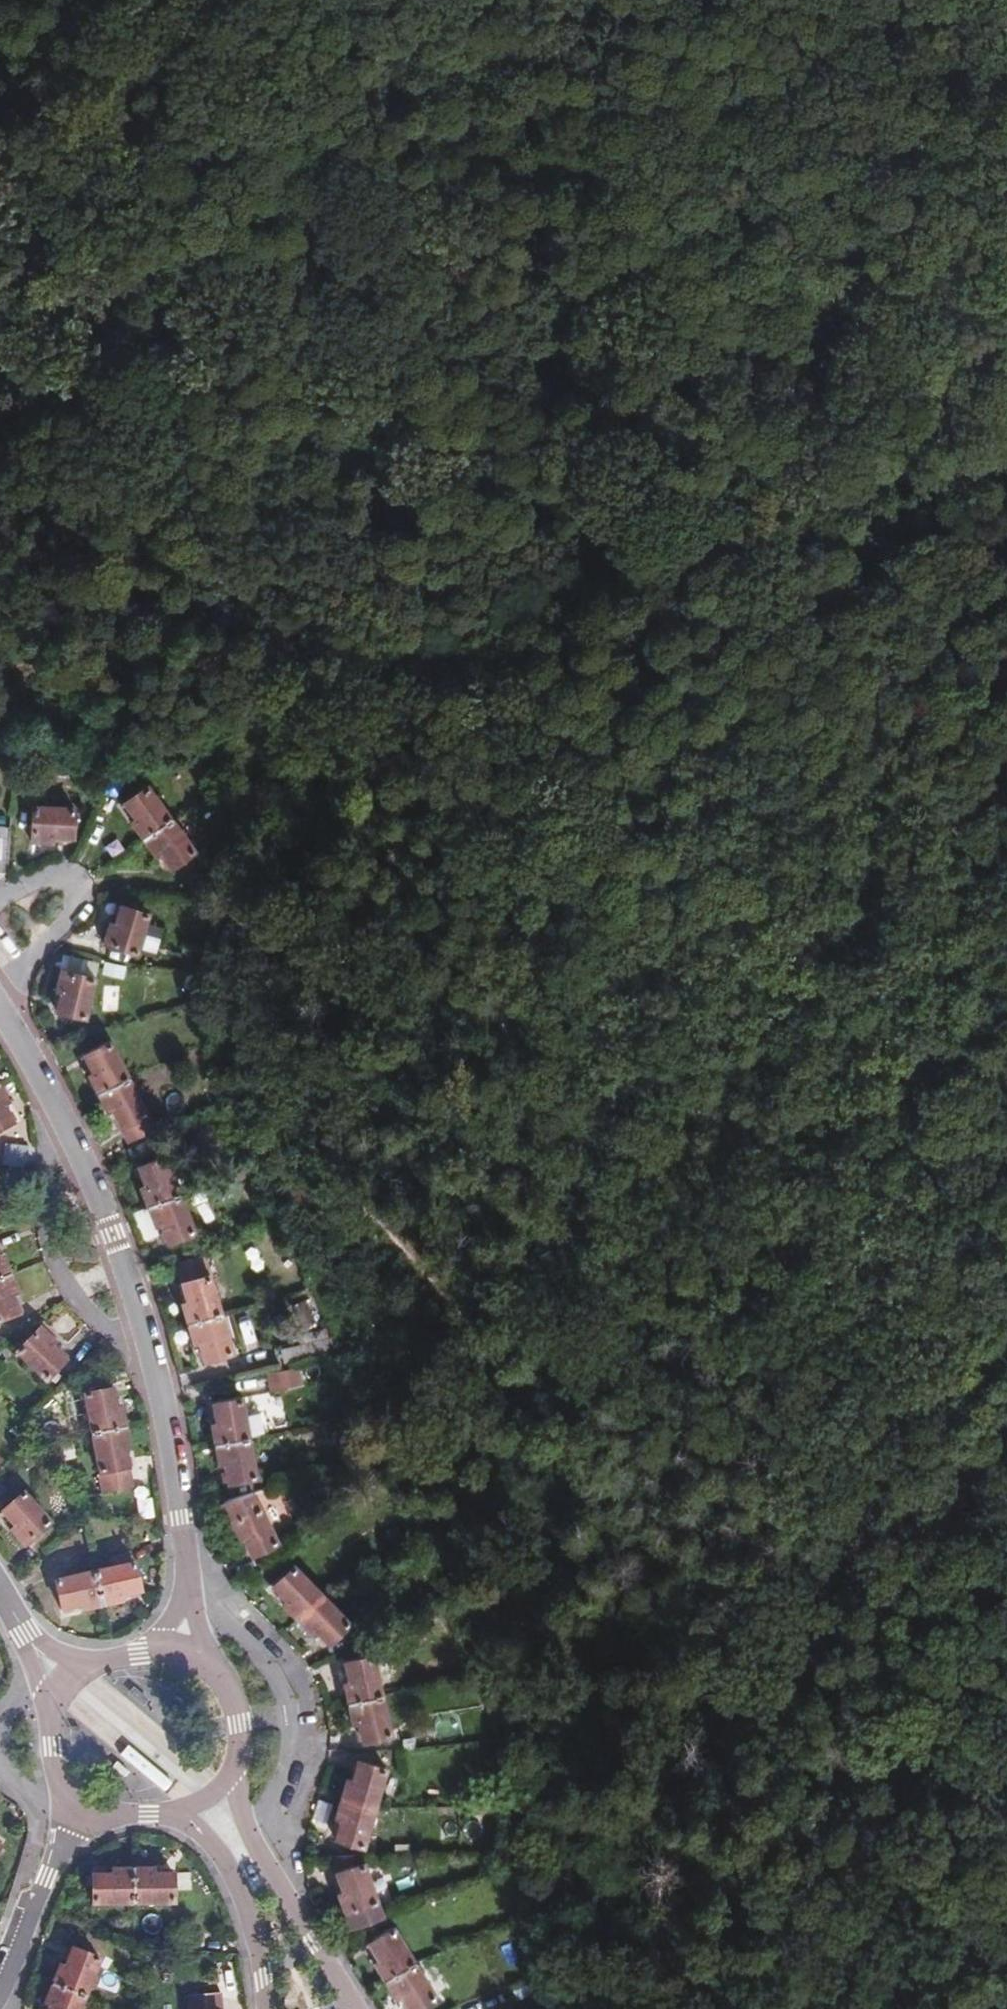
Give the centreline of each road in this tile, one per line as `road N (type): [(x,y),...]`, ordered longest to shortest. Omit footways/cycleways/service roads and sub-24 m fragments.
road 1 (motorway): [(311,0),(993,2008)]
road 2 (motorway): [(1006,1878),(376,0)]
road 3 (track): [(0,605),(321,692),(570,568),(666,531),(871,473),(1006,463)]
road 4 (residential): [(149,1375),(87,1318),(60,1278),(46,1241),(43,1109)]
road 5 (residential): [(43,1109),(99,1218),(149,1375)]
road 6 (residential): [(353,2007),(251,1846),(222,1783)]
road 7 (residential): [(149,1375),(183,1522),(191,1603)]
road 8 (residential): [(187,1814),(244,1893),(269,2008)]
road 9 (residential): [(0,1982),(84,1803)]
road 10 (track): [(0,166),(146,45)]
road 11 (residential): [(222,1783),(233,1759),(233,1708),(204,1665)]

